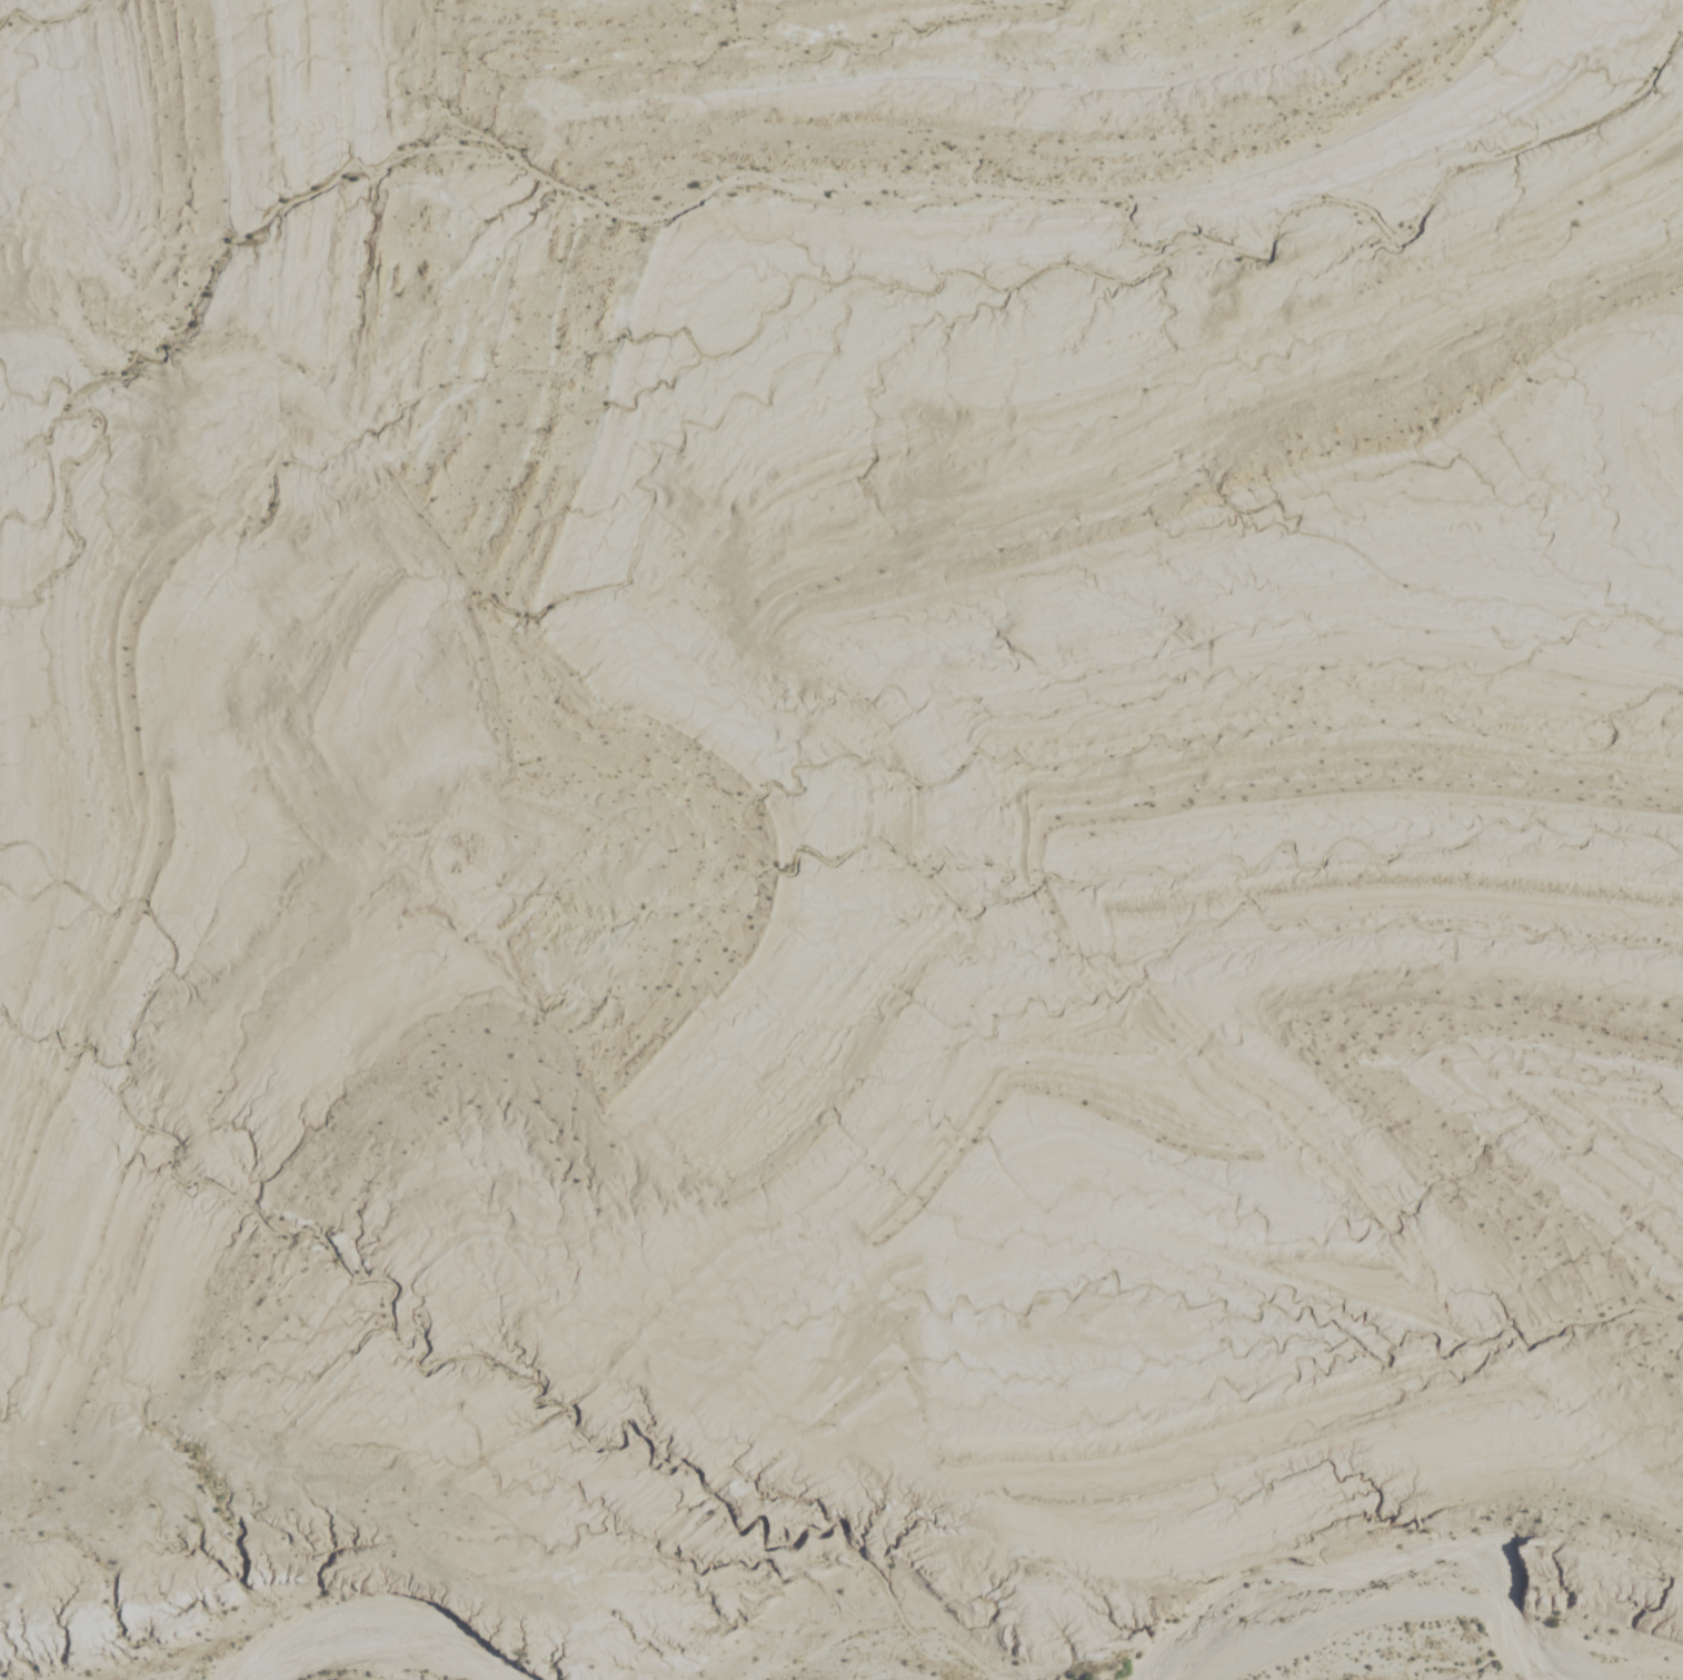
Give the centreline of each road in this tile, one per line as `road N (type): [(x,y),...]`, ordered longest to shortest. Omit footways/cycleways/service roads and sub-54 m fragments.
road 1 (track): [(1184,1679),(1348,1611),(1438,1595),(1501,1609),(1543,1670),(1564,1679)]
road 2 (track): [(242,1679),(365,1638),(472,1657),(499,1679)]

